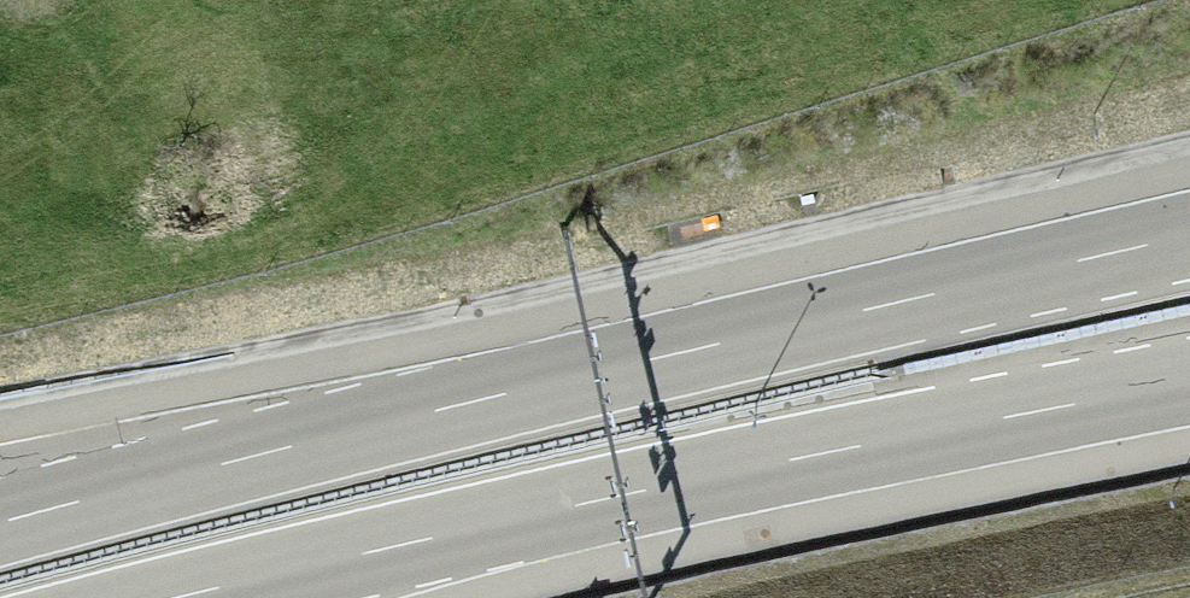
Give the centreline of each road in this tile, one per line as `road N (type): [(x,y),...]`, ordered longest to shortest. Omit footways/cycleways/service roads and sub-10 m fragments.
road 1 (motorway): [(1189,237),(0,520)]
road 2 (motorway): [(175,597),(792,459),(1189,382)]

